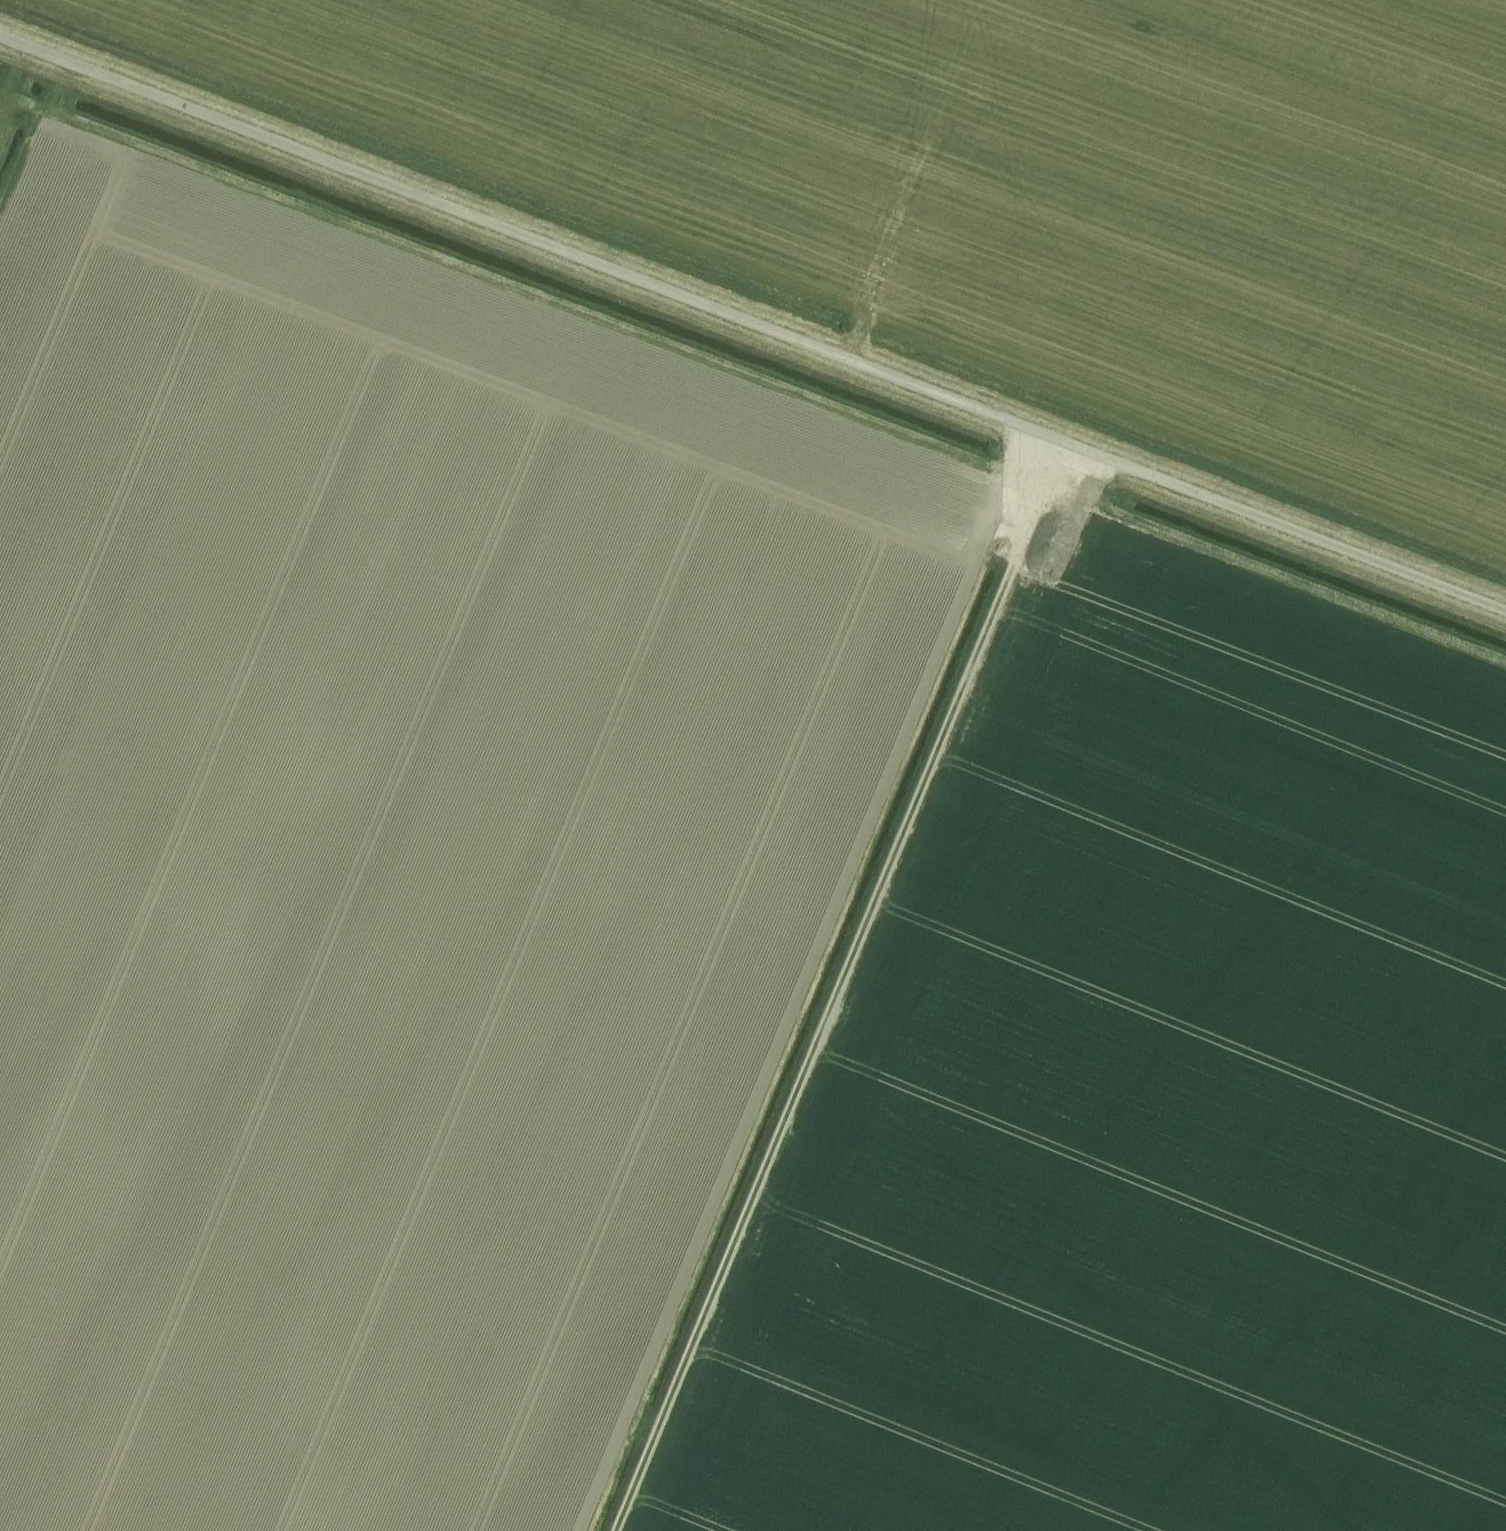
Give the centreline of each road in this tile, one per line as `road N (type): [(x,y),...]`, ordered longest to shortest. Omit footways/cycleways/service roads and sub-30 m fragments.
road 1 (unclassified): [(1505,611),(0,36)]

